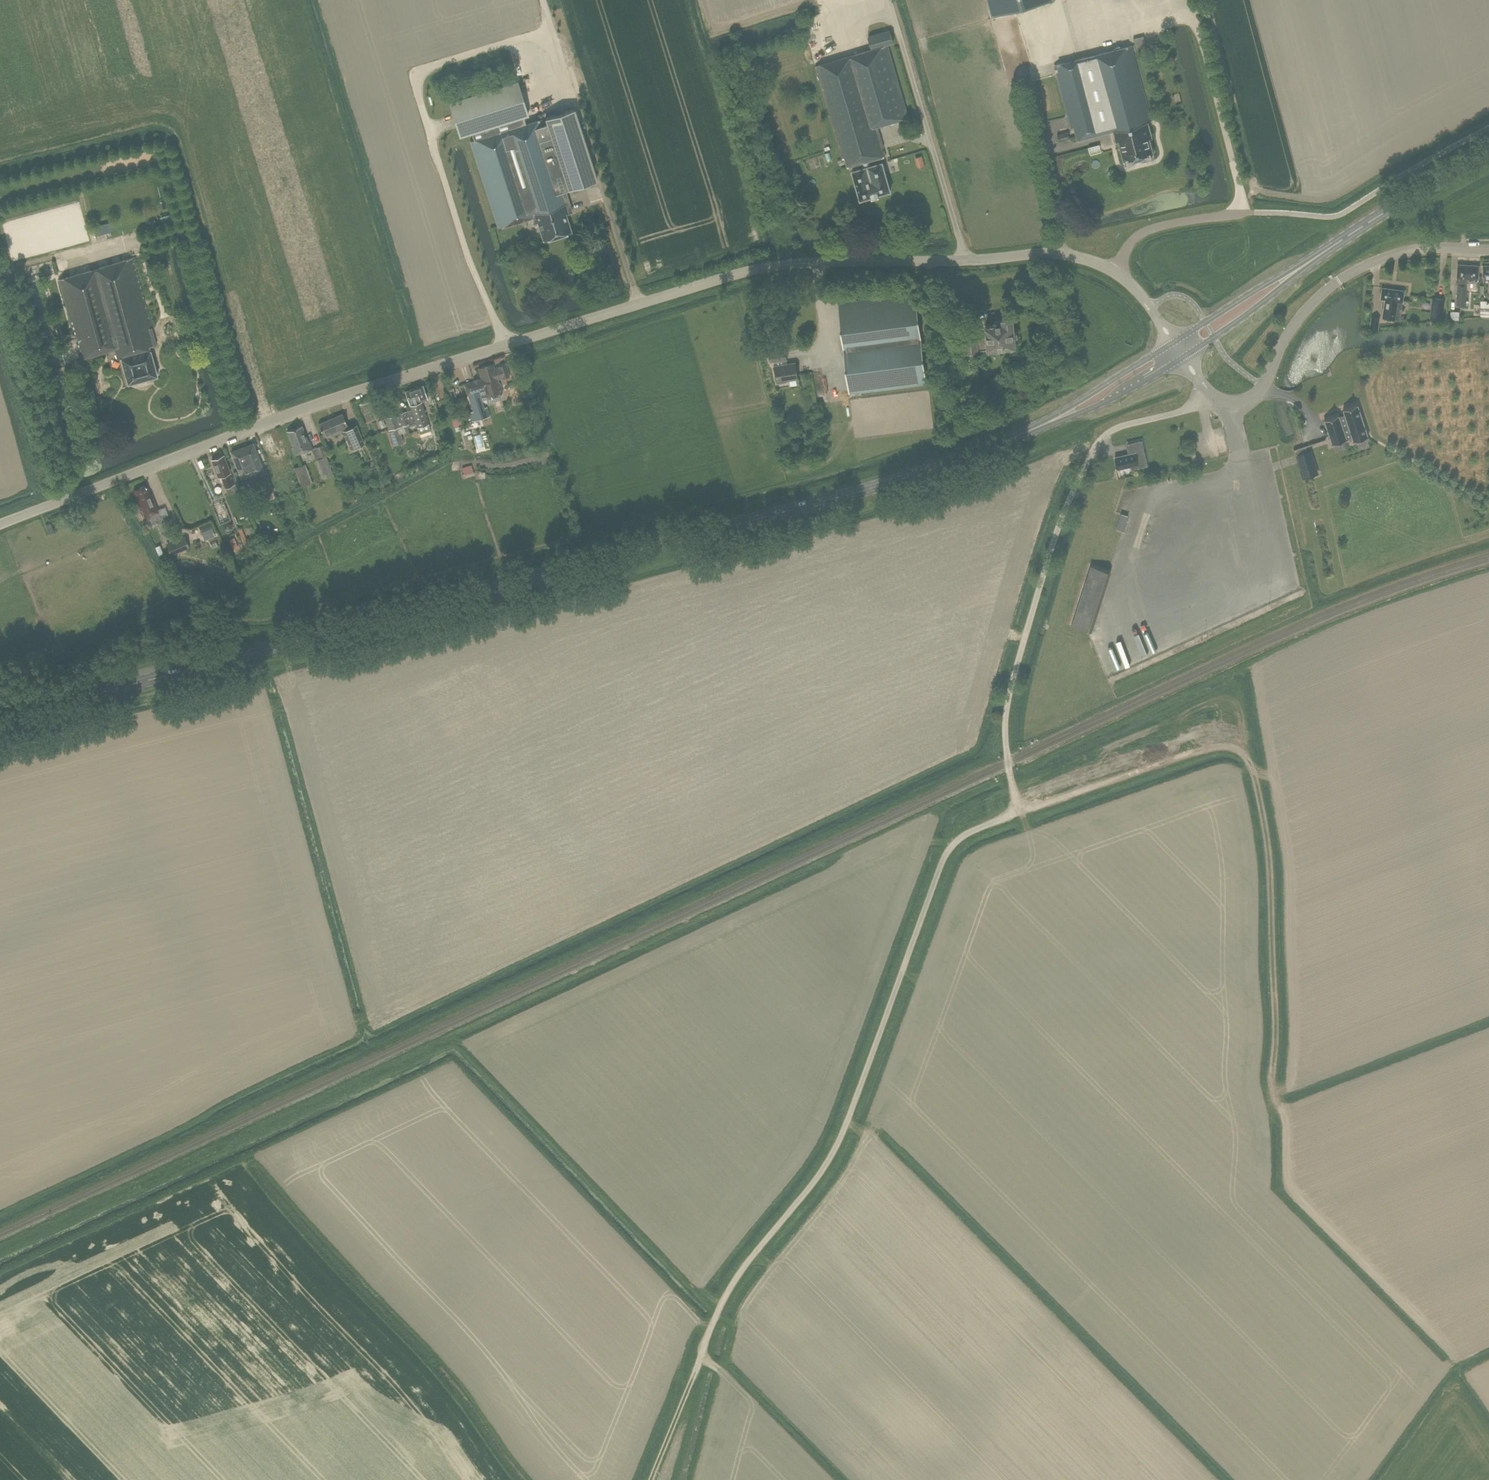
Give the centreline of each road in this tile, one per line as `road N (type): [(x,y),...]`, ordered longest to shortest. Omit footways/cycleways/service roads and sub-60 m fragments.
road 1 (unclassified): [(694,1370),(729,1288),(843,1132),(946,852),(969,831),(1015,812),(1007,712),(1060,521),(1096,444),(1115,429),(1213,398)]
road 2 (primary): [(0,719),(858,492),(995,446)]
road 3 (unclassified): [(0,527),(320,406),(618,308),(783,268),(966,262)]
road 4 (tertiary): [(1213,398),(1235,404),(1261,392),(1301,315),(1365,265),(1414,250),(1488,248)]
road 5 (primary): [(995,446),(1105,401),(1184,356)]
road 6 (primary): [(1310,261),(1488,152)]
road 7 (primary): [(1175,343),(995,446)]
road 8 (primary): [(1310,261),(1175,343)]
road 9 (primary): [(1184,356),(1310,261)]
road 10 (unclassified): [(1116,273),(1047,254),(966,262)]
road 11 (unclassified): [(1116,273),(1143,233),(1239,212)]

